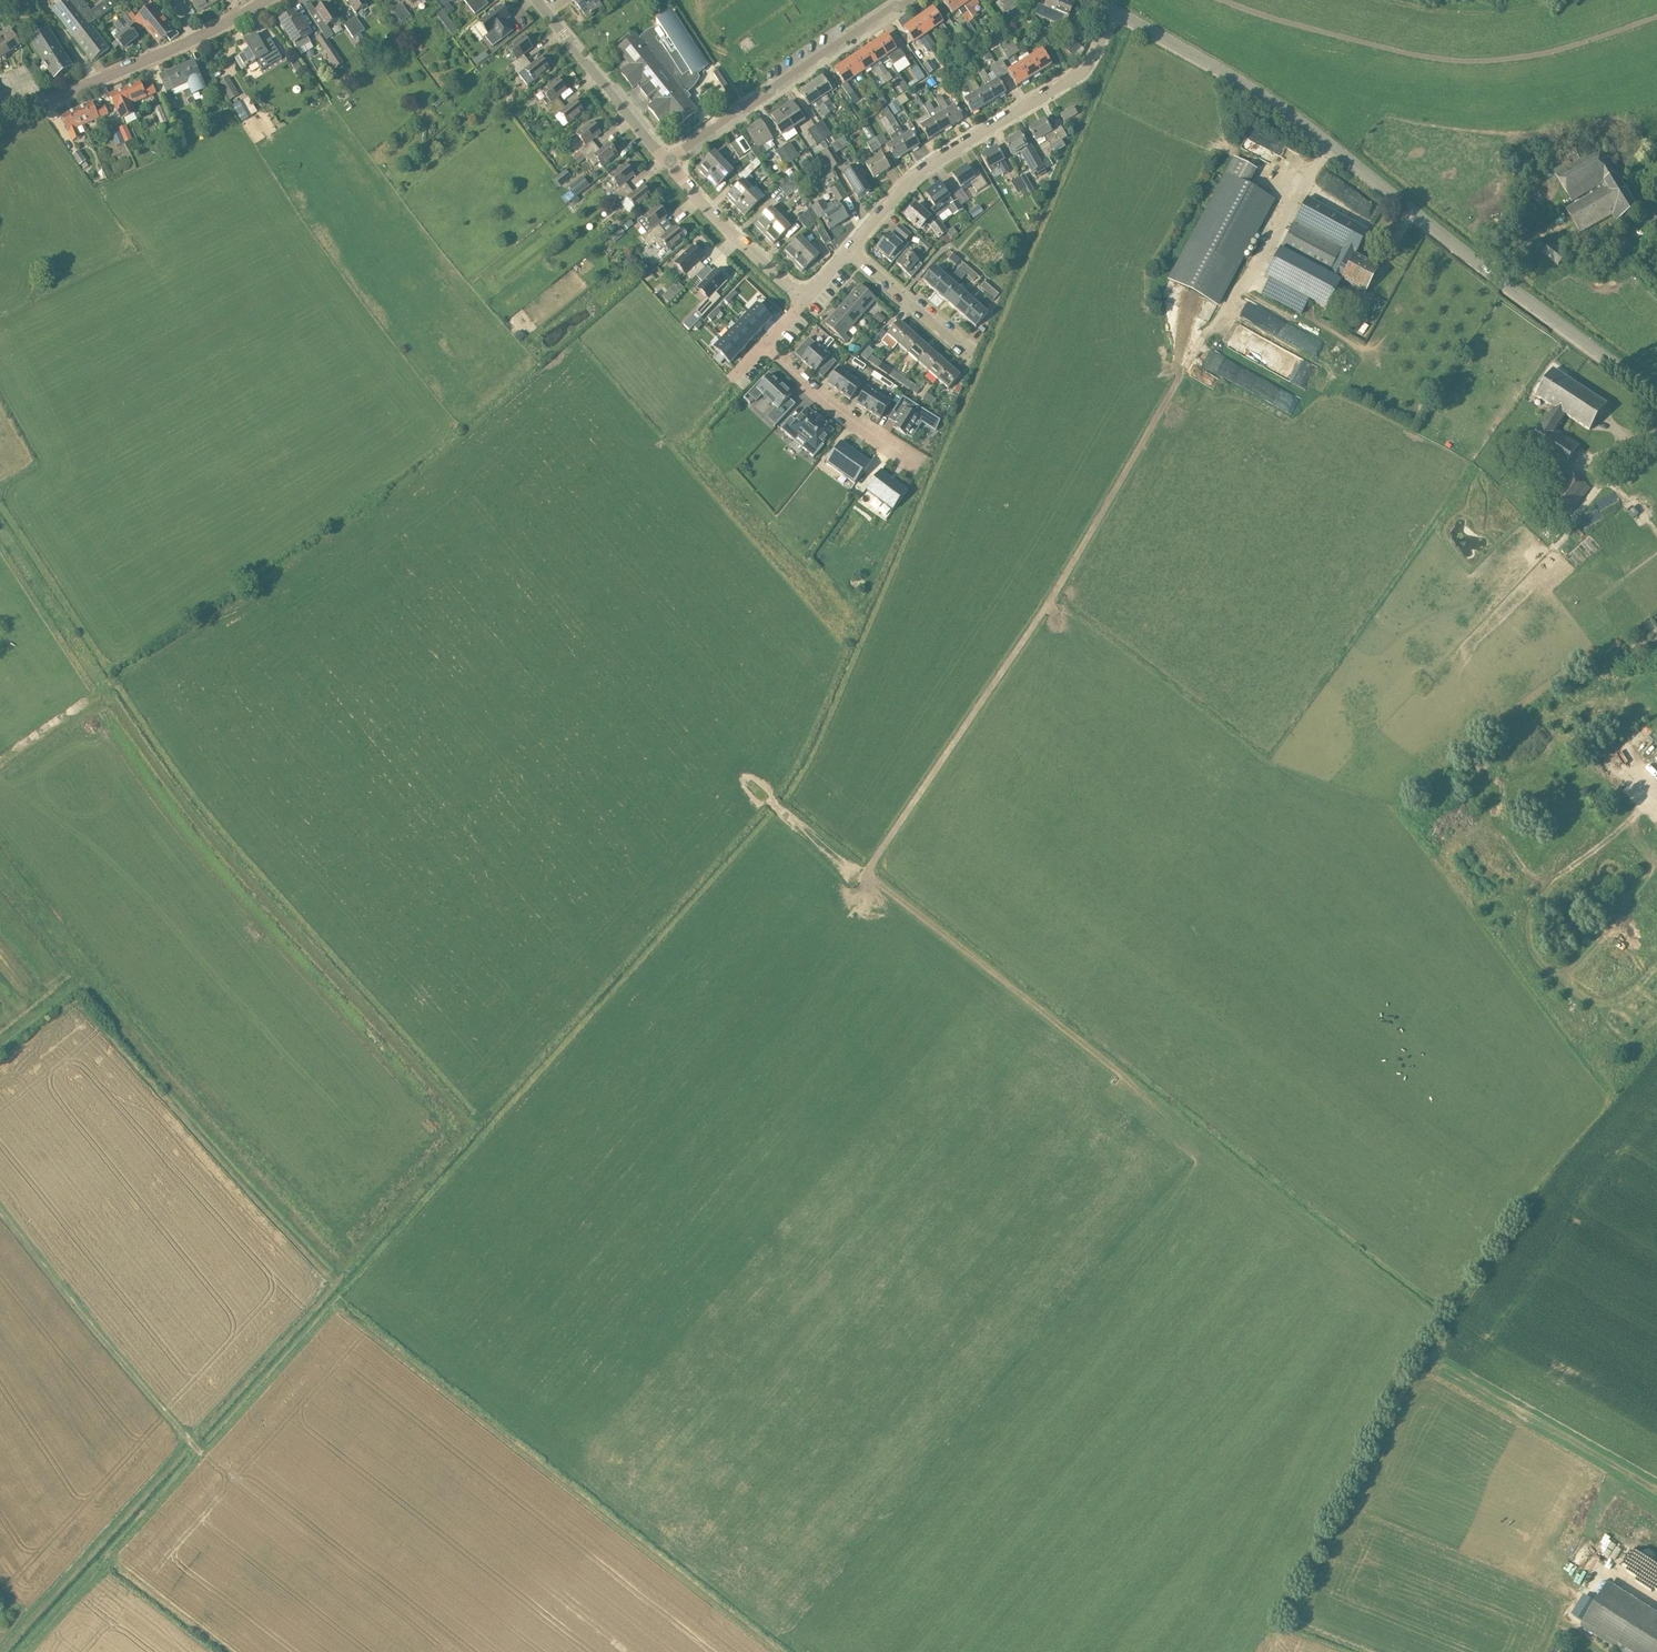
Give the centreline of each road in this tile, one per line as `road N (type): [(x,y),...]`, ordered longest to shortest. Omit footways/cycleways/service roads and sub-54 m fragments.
road 1 (tertiary): [(1656,394),(1262,96),(1116,11)]
road 2 (residential): [(849,249),(911,178),(1073,77),(1116,11)]
road 3 (residential): [(667,161),(903,0)]
road 4 (tertiary): [(0,120),(198,39)]
road 5 (residential): [(667,161),(536,0)]
road 6 (residential): [(920,465),(834,409),(764,344)]
road 7 (residential): [(805,301),(667,161)]
road 8 (residential): [(972,354),(849,249)]

